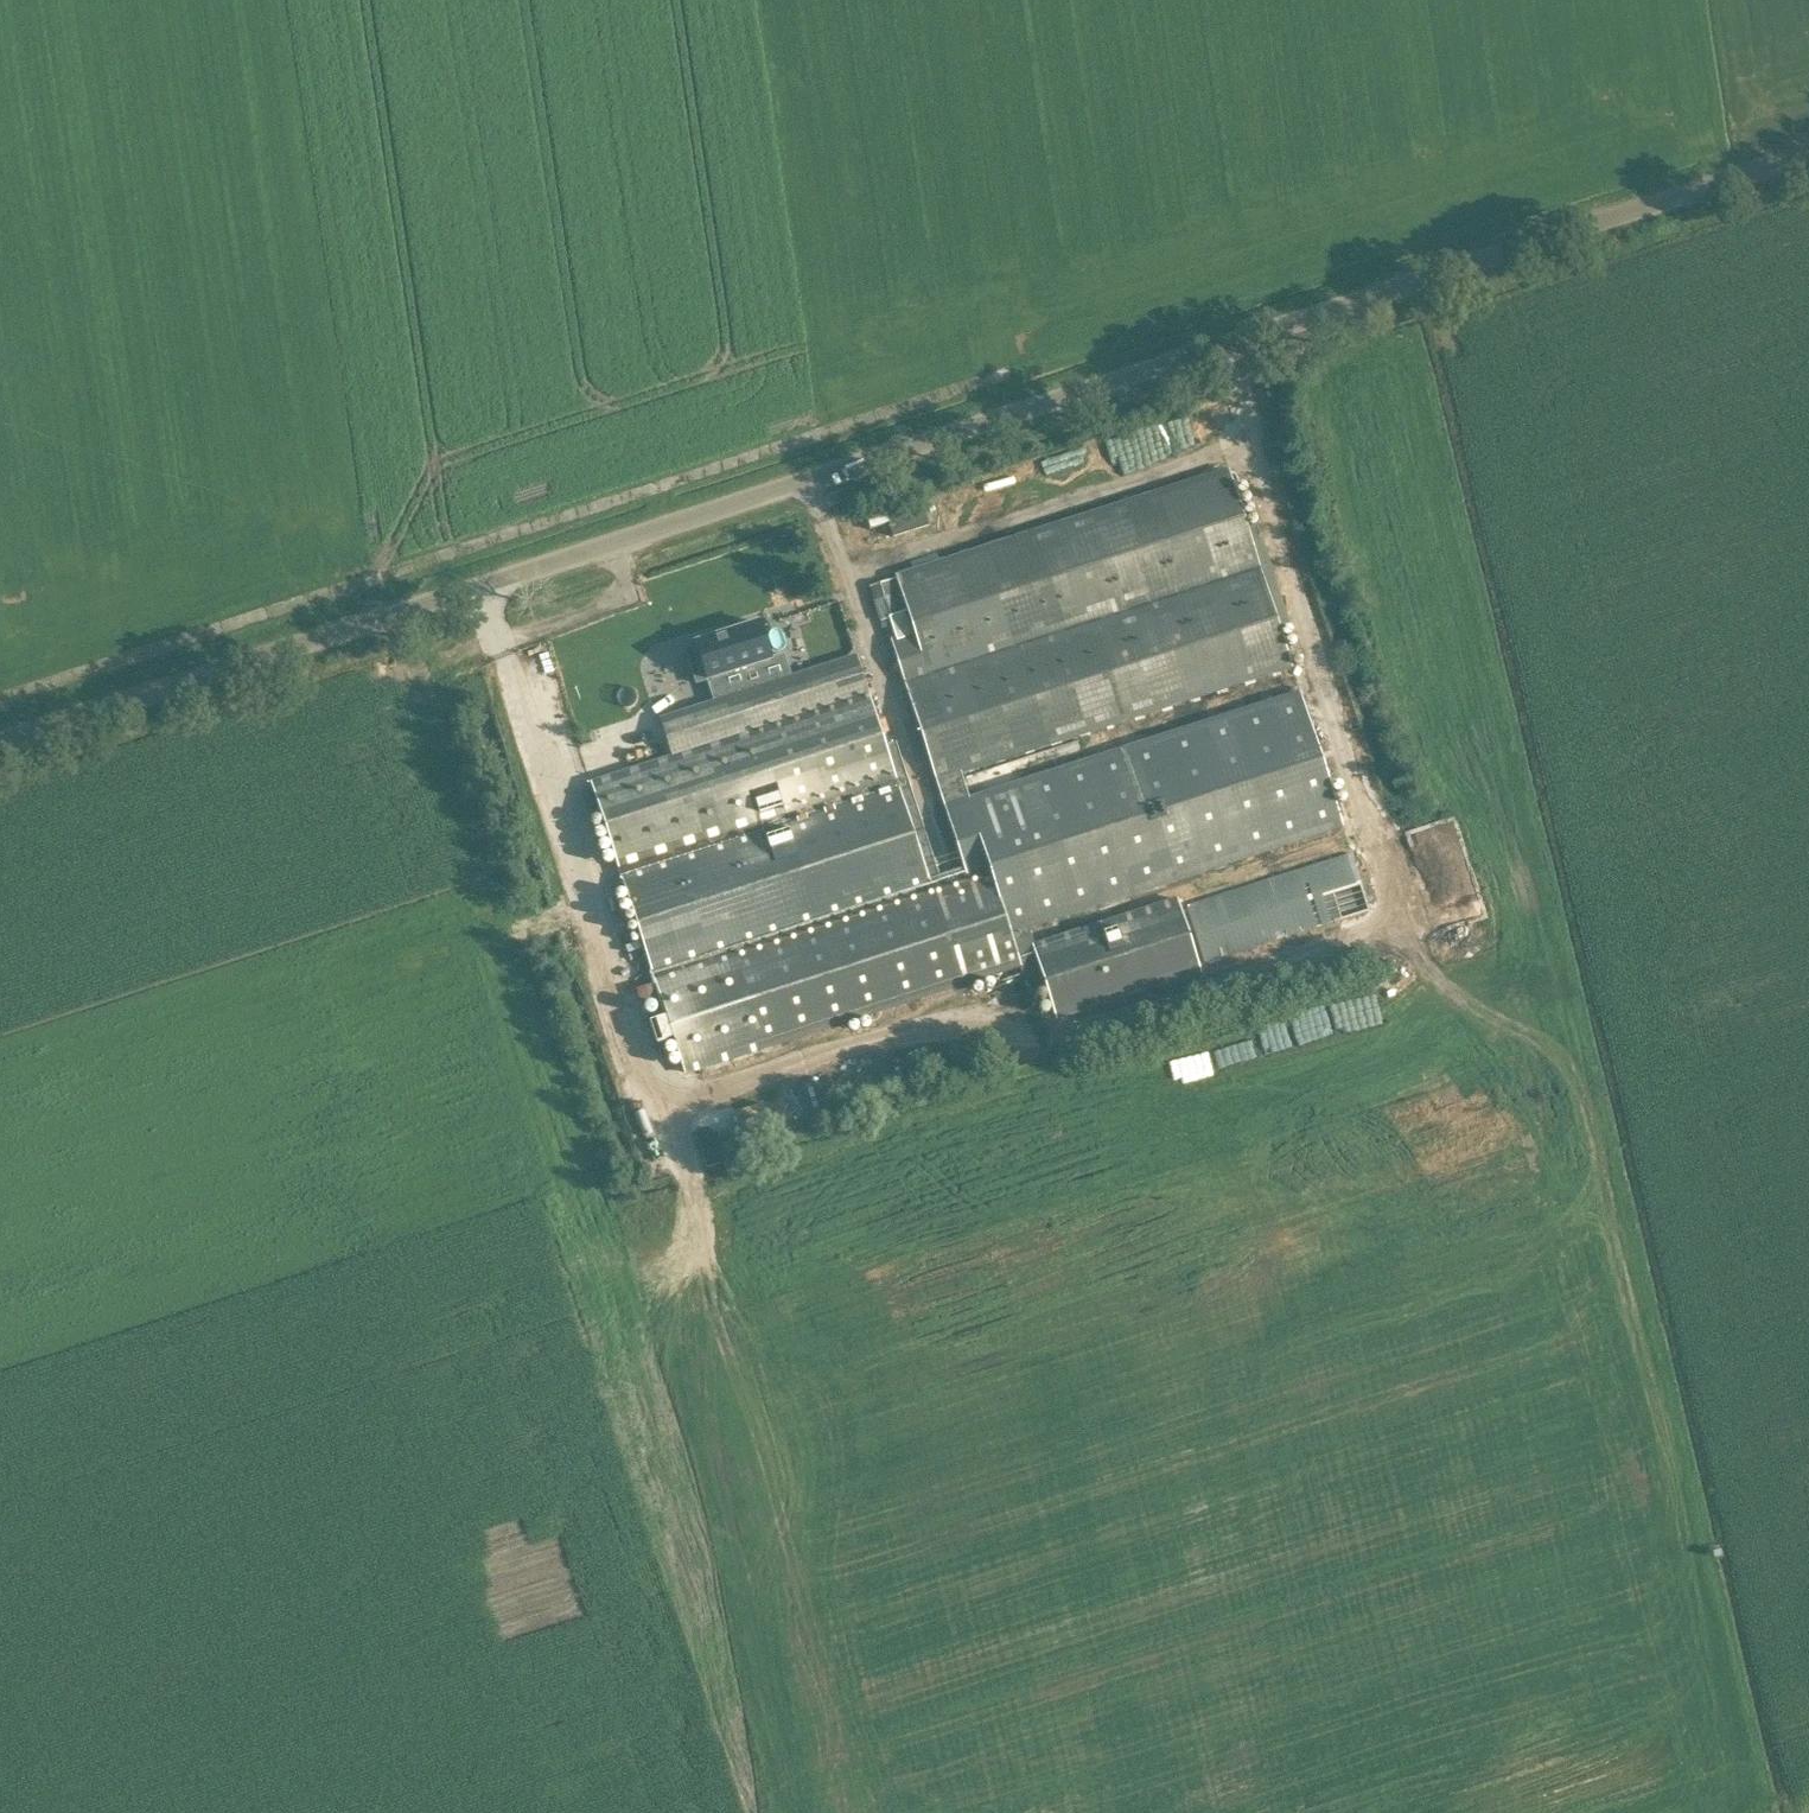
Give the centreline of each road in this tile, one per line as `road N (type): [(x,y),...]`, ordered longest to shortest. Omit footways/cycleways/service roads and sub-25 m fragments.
road 1 (unclassified): [(0,744),(1808,159)]

